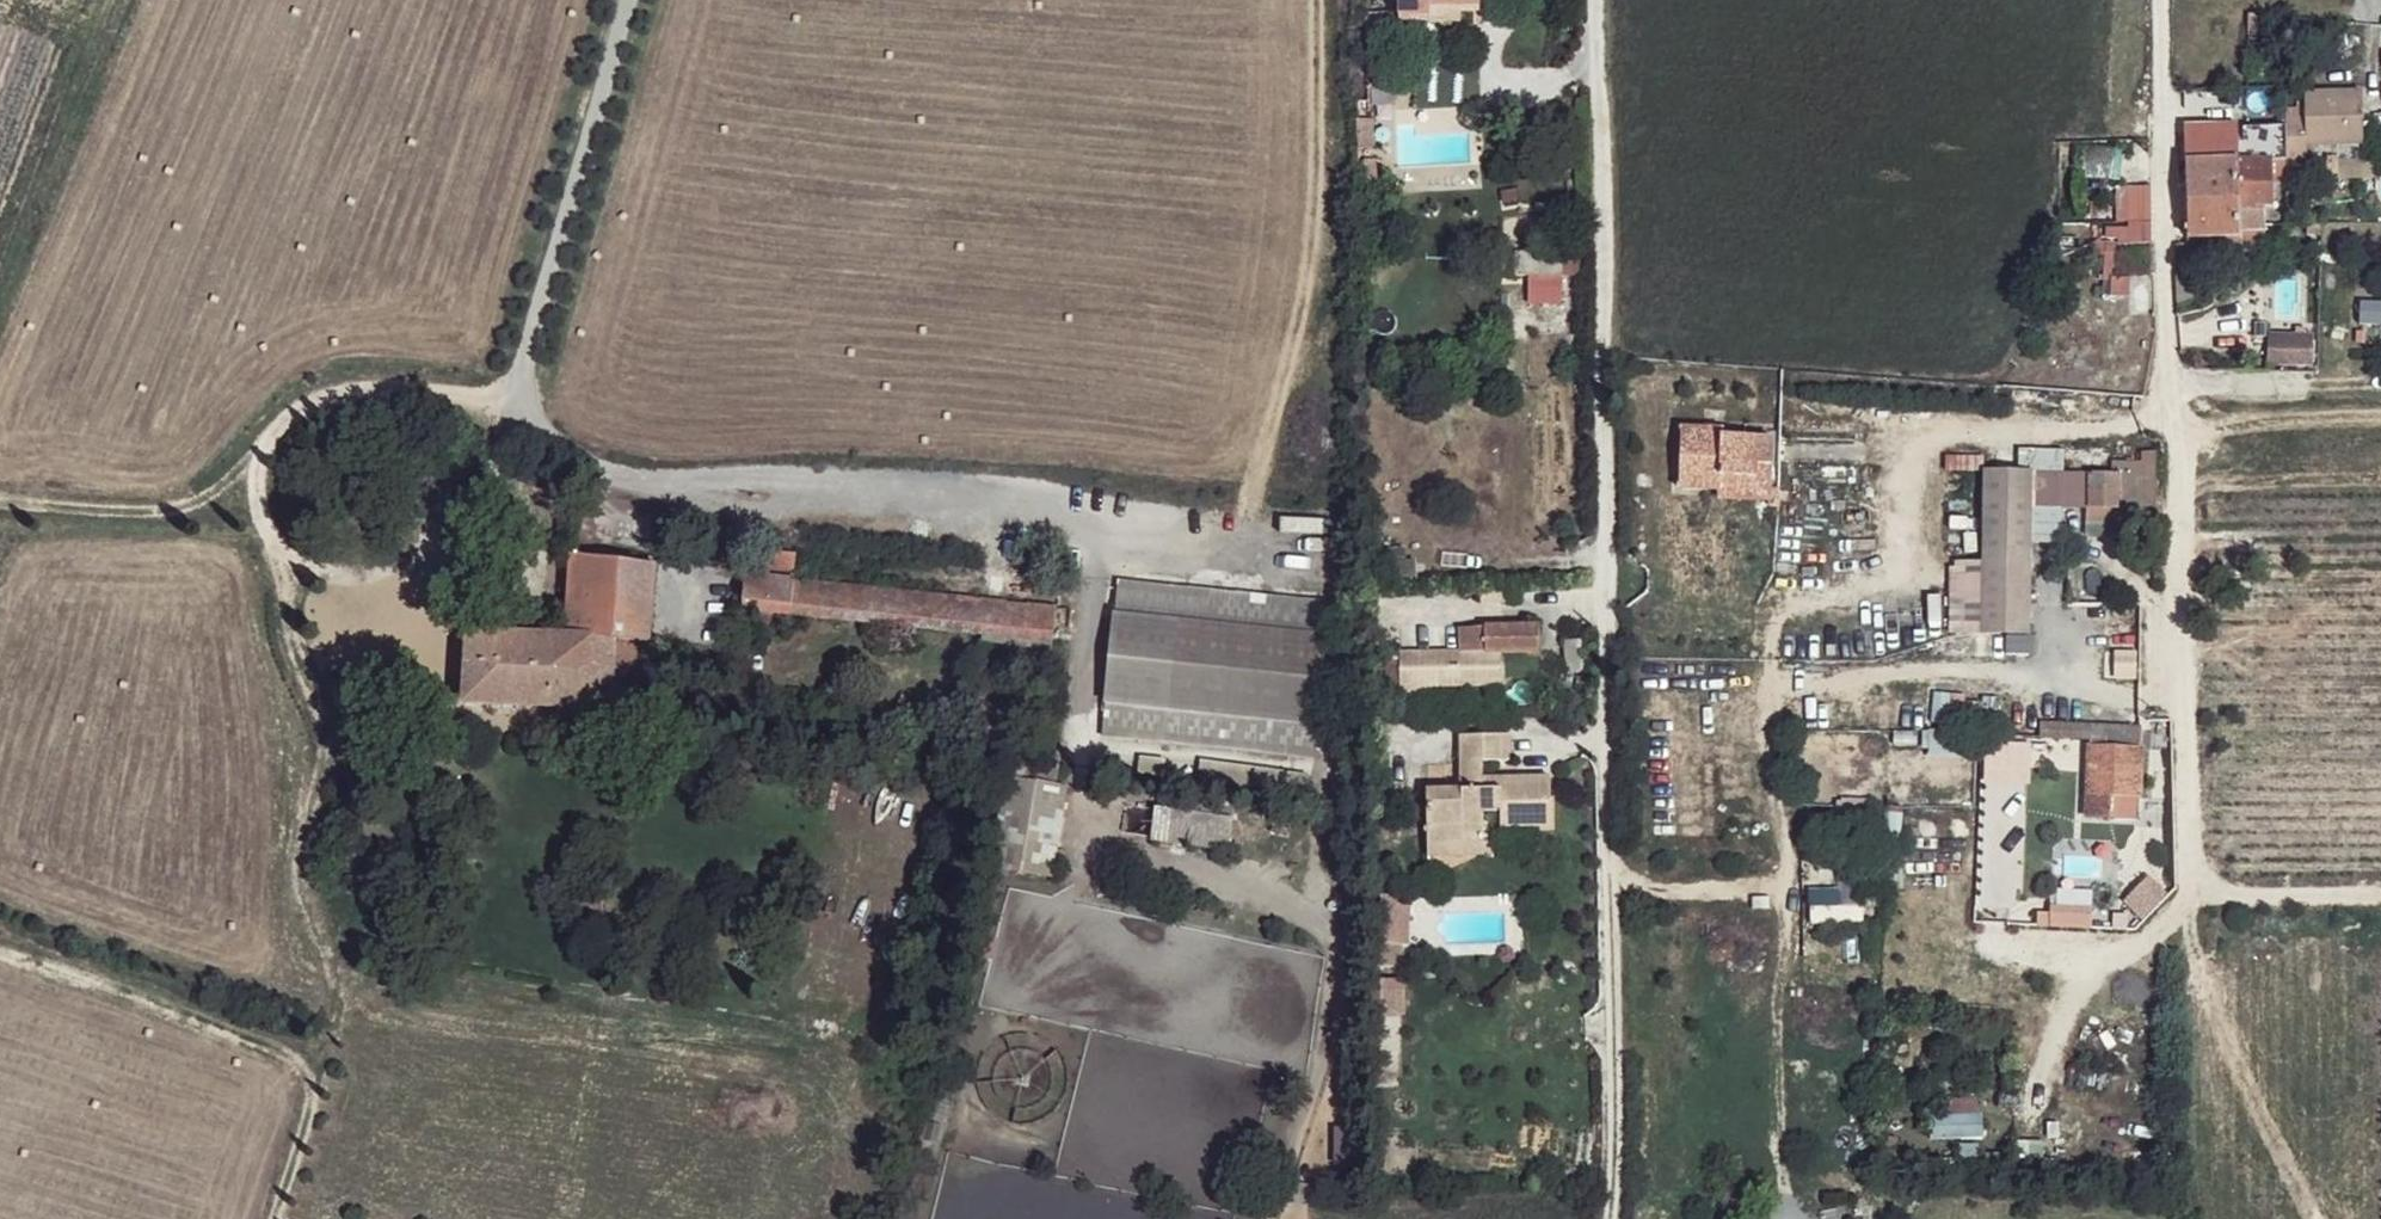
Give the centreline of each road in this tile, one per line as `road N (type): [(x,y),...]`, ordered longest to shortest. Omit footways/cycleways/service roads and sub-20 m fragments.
road 1 (unclassified): [(1615,1218),(1621,1133),(1603,0)]
road 2 (unclassified): [(1185,529),(656,488),(611,477),(546,428),(534,369),(637,0)]
road 3 (track): [(2380,902),(2238,903),(2190,882),(2164,237),(2166,0)]
road 4 (track): [(546,428),(423,396),(338,388),(218,507),(0,516)]

